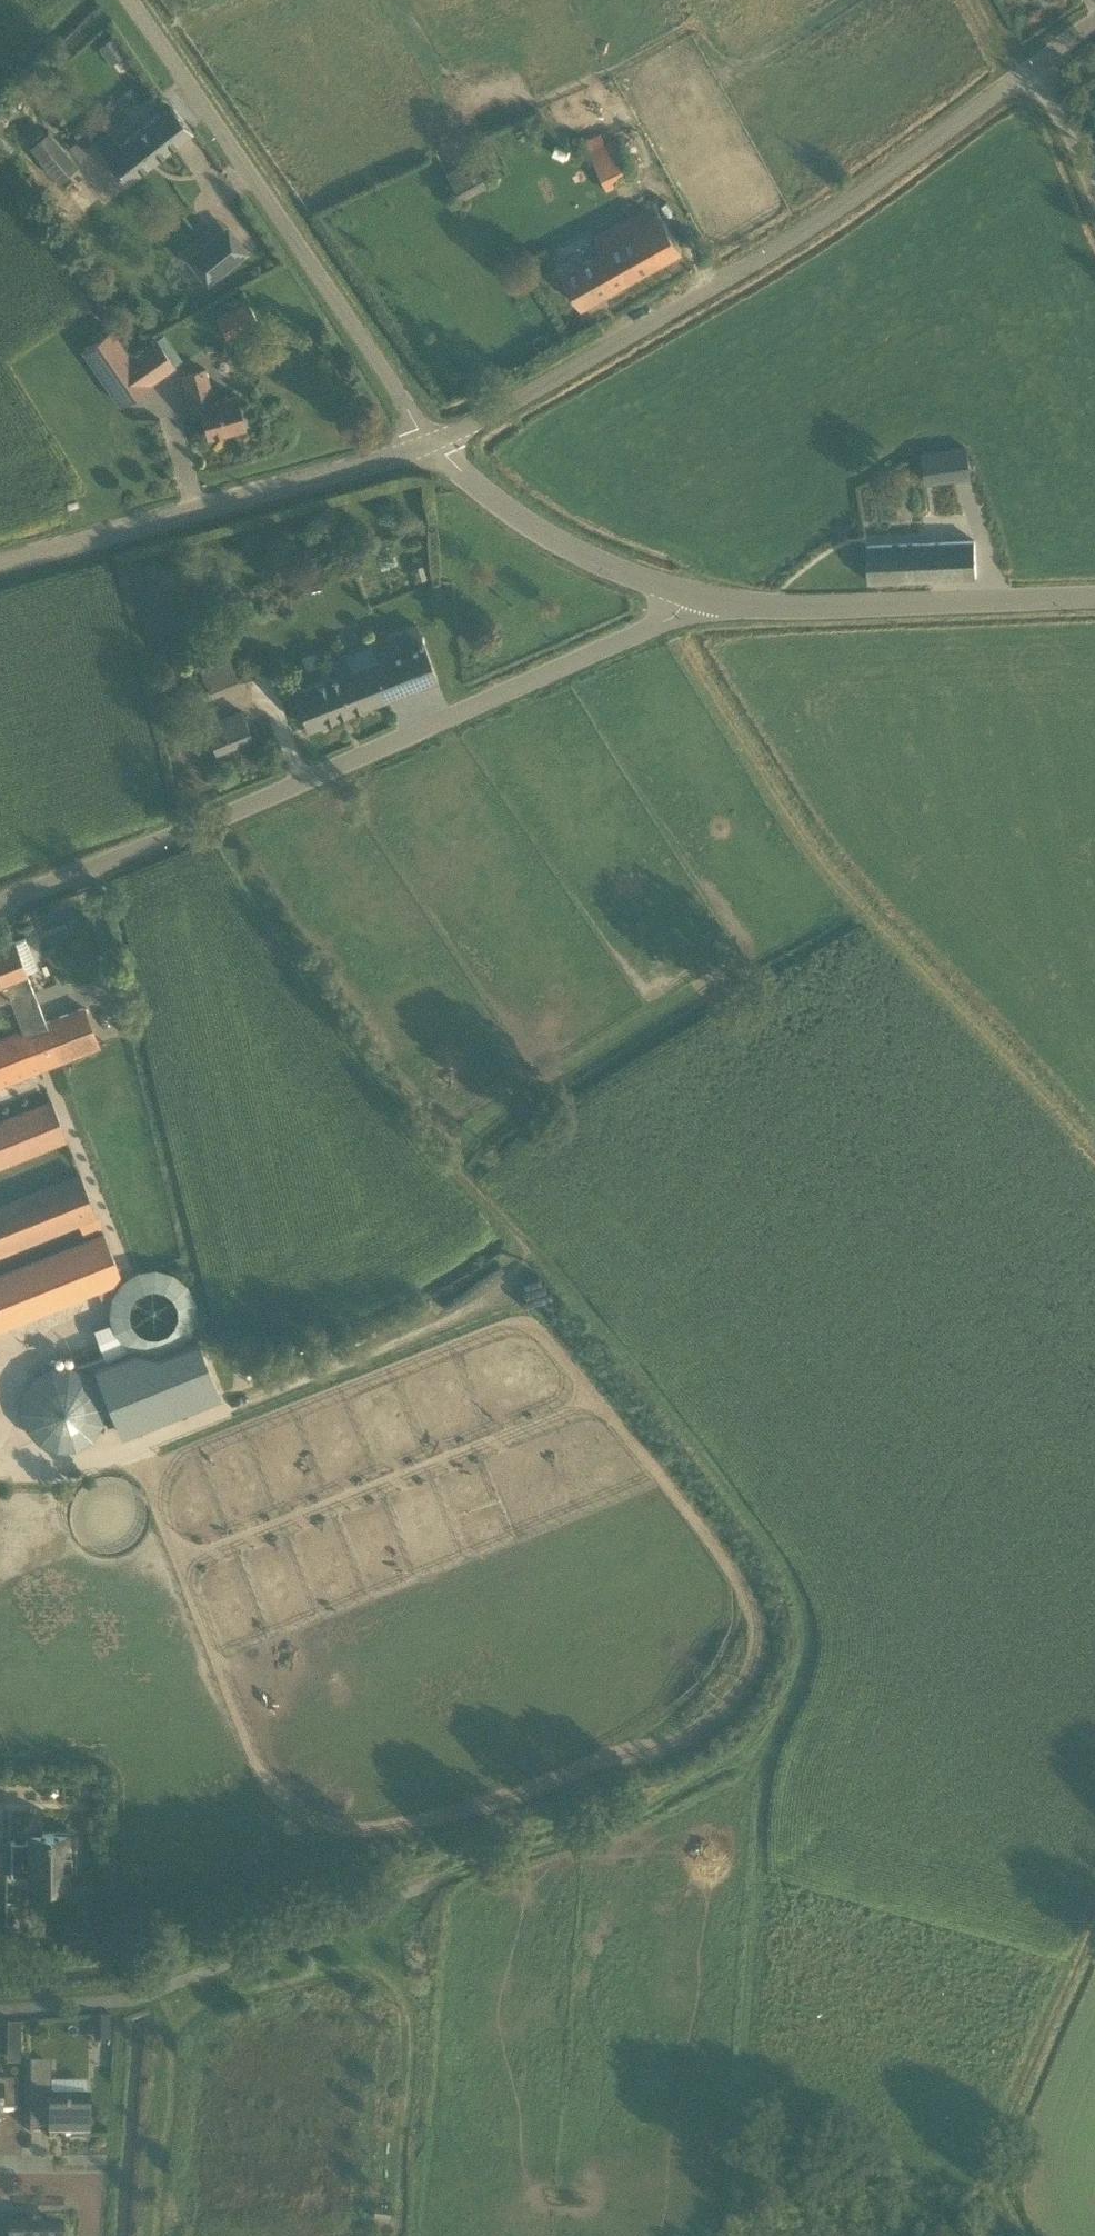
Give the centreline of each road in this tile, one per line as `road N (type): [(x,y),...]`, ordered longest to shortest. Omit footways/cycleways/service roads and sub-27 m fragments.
road 1 (track): [(210,822),(443,1155),(523,1236),(739,1489),(803,1583),(821,1628),(811,1676),(780,1728),(767,1783),(746,2084),(752,2109),(763,2122),(972,2186),(994,2203),(1012,2235)]
road 2 (unclassified): [(0,912),(575,667),(698,601)]
road 3 (unclassified): [(431,450),(784,239),(1035,72)]
road 4 (unclassified): [(431,450),(128,0)]
road 5 (unclassified): [(0,566),(431,450)]
road 6 (unclassified): [(698,601),(778,608),(1094,599)]
road 7 (track): [(460,1874),(673,1799),(780,1728)]
road 8 (unclassified): [(698,601),(532,532),(431,450)]
road 9 (unclassified): [(1094,200),(1035,72)]
road 10 (residential): [(87,2235),(90,2185),(0,2185)]

